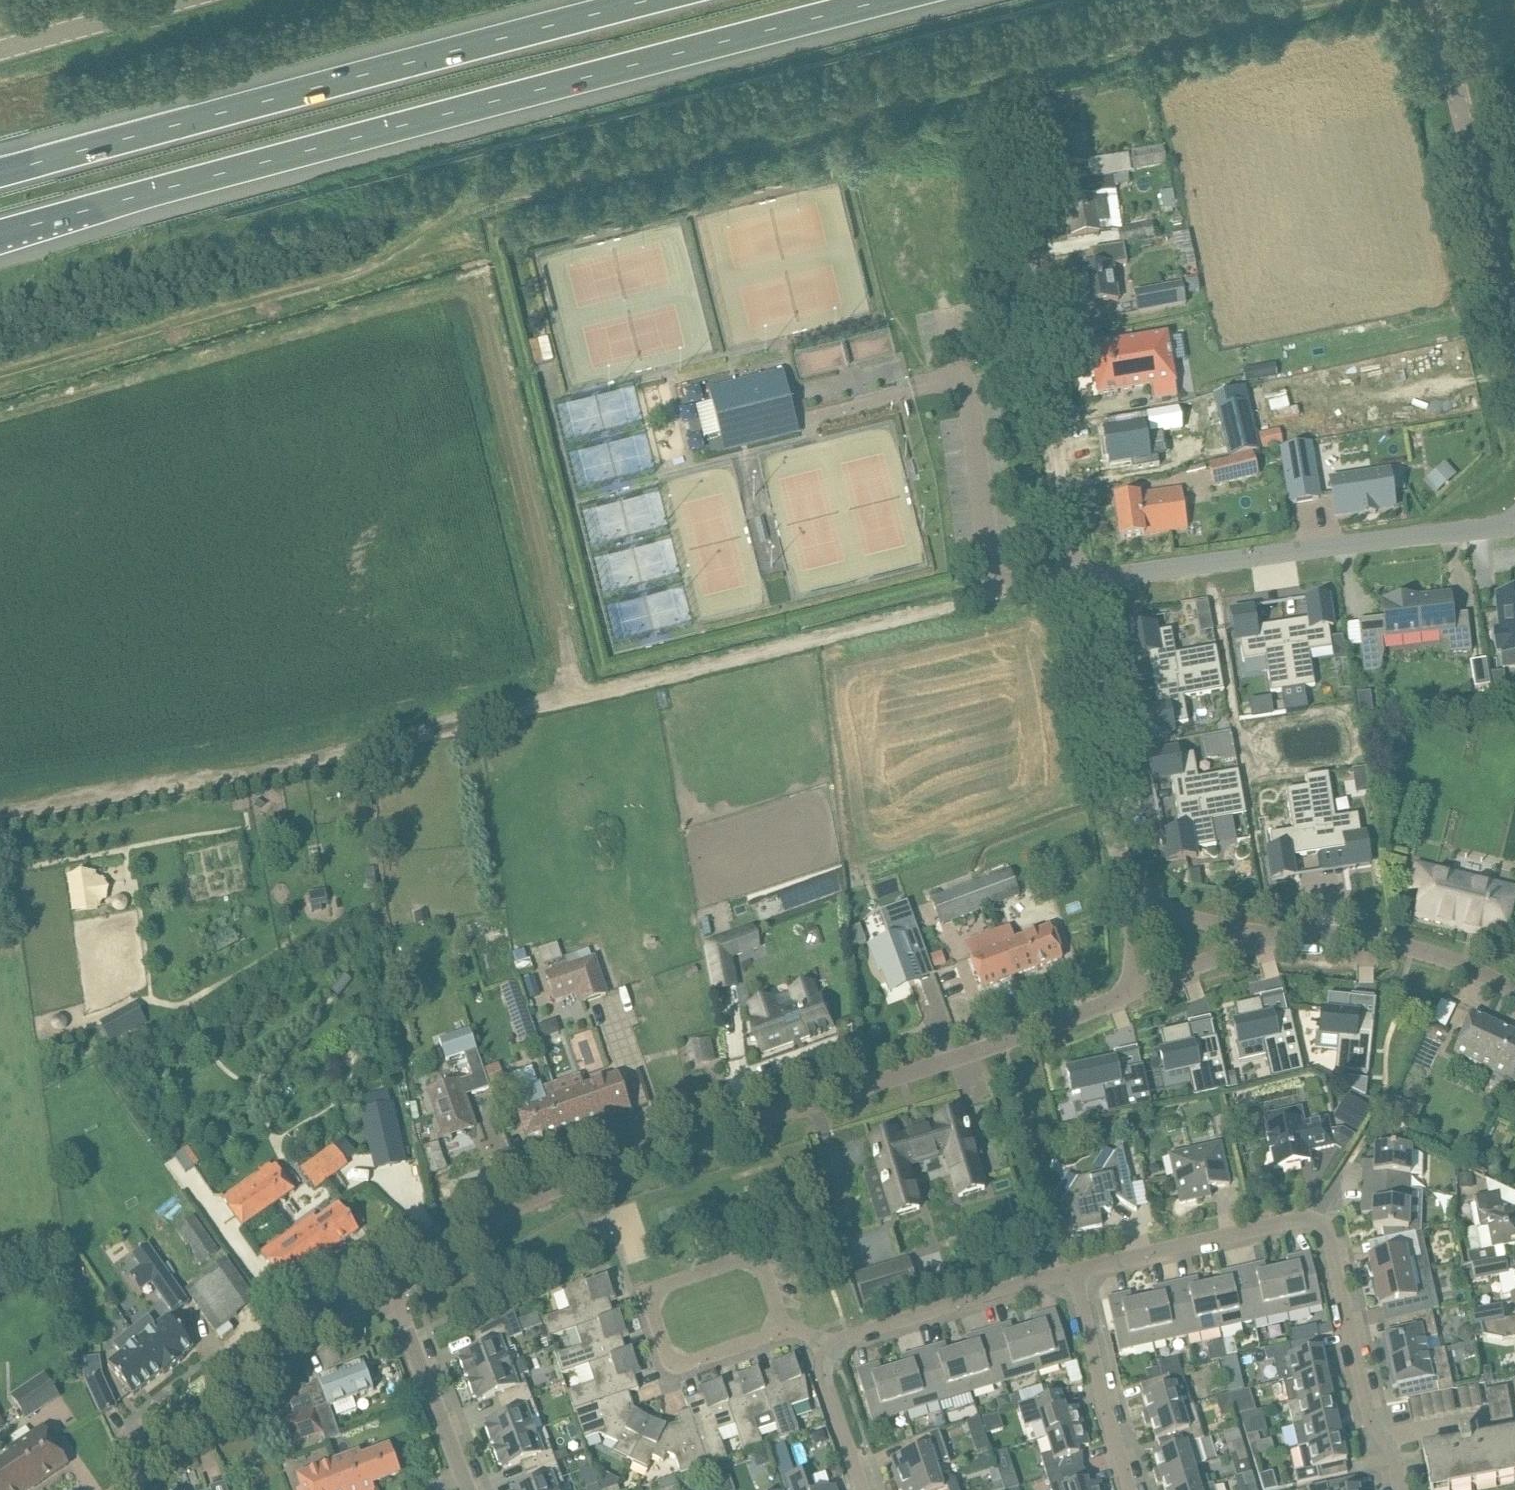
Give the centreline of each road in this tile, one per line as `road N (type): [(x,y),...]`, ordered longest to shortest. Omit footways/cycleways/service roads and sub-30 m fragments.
road 1 (track): [(980,598),(520,710),(0,806)]
road 2 (motorway): [(0,235),(887,0)]
road 3 (residential): [(385,1290),(471,1227),(617,1160),(1023,1035),(1125,994)]
road 4 (motorway): [(651,0),(0,174)]
road 5 (residential): [(1415,1489),(1372,1399),(1338,1234),(1327,1217),(1087,1279)]
road 6 (residential): [(1080,582),(1055,349),(1005,87)]
road 7 (residential): [(1080,582),(1514,526)]
road 8 (residential): [(130,1489),(385,1290)]
road 9 (residential): [(1514,303),(1435,0)]
road 10 (residential): [(786,1342),(681,1374),(645,1293),(750,1257)]
road 11 (residential): [(1122,870),(1080,582)]
road 12 (residential): [(1087,1279),(840,1336),(829,1347)]
road 13 (residential): [(1269,941),(1385,941),(1448,958),(1514,993)]
road 14 (residential): [(1140,1489),(1087,1279)]
road 15 (residential): [(469,1489),(385,1290)]
road 16 (unclassified): [(184,0),(0,52)]
road 17 (residential): [(1269,941),(1161,896),(1122,870)]
road 18 (residential): [(1125,994),(1269,941)]
road 19 (residential): [(868,1489),(824,1365),(829,1347)]
road 20 (residential): [(1125,994),(1122,870)]

